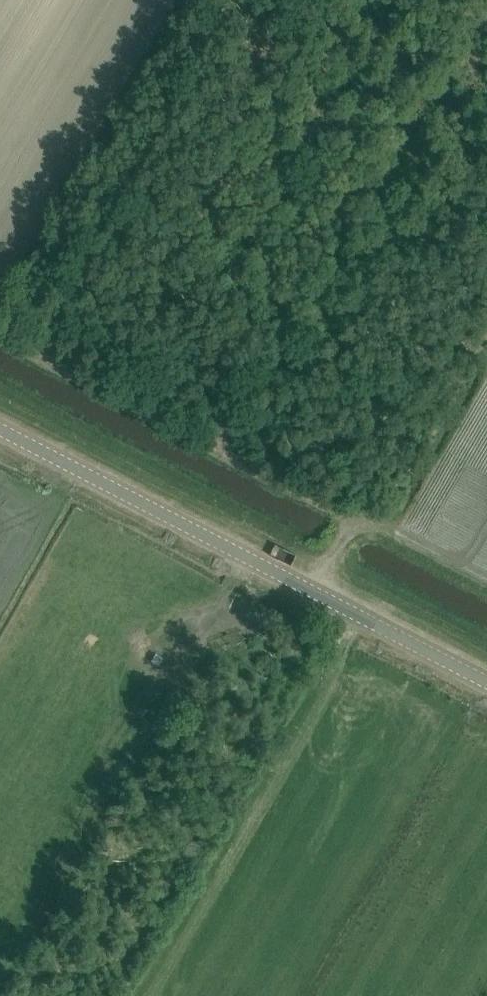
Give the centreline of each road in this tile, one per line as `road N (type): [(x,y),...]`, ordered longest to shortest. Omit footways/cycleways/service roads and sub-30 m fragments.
road 1 (track): [(312,591),(353,507),(71,357),(69,328),(80,297),(239,0)]
road 2 (unclassified): [(486,682),(0,429)]

